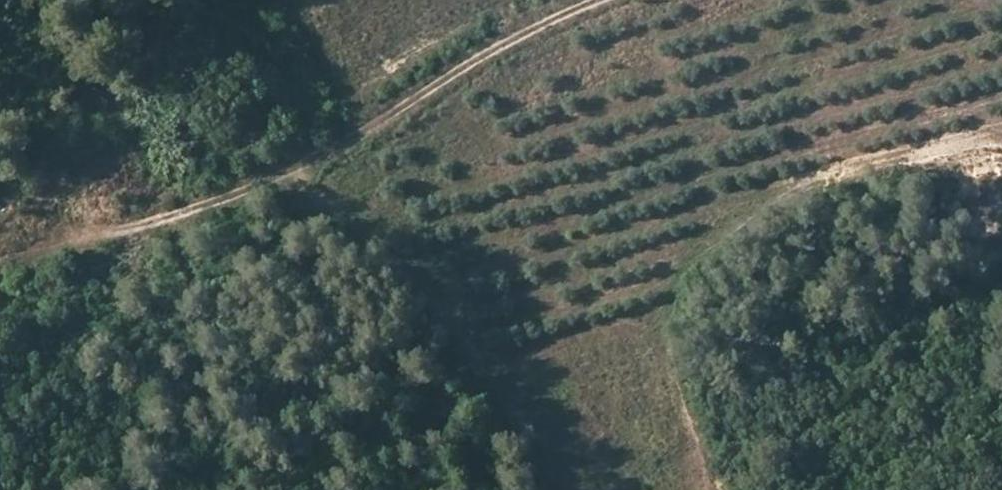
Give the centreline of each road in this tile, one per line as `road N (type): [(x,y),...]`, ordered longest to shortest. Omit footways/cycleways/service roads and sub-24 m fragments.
road 1 (track): [(0,272),(241,188),(383,127),(499,47),(614,0)]
road 2 (track): [(553,489),(377,231),(288,168)]

